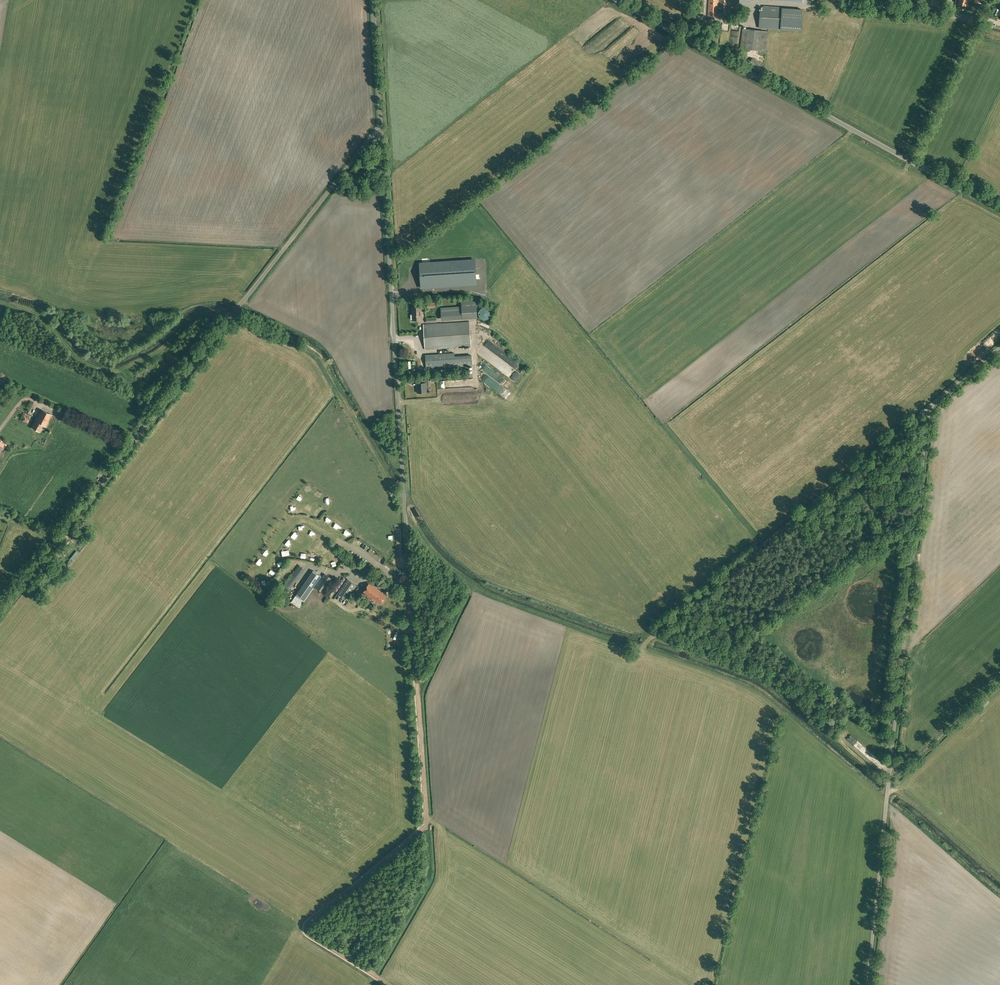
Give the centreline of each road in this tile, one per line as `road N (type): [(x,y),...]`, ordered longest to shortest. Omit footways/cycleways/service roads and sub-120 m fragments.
road 1 (track): [(924,411),(652,637),(761,678),(999,878)]
road 2 (unclassified): [(864,984),(924,411),(999,347)]
road 3 (unclassified): [(380,130),(5,609)]
road 4 (unclassified): [(410,594),(380,130)]
road 5 (unclassified): [(999,209),(616,0)]
road 6 (track): [(232,315),(193,318),(167,344),(112,372),(84,363),(38,313),(0,301)]
road 7 (track): [(373,976),(304,929),(427,818)]
road 8 (track): [(427,818),(410,594)]
road 9 (track): [(373,976),(427,880),(427,818)]
road 10 (unclassified): [(380,130),(372,0)]

